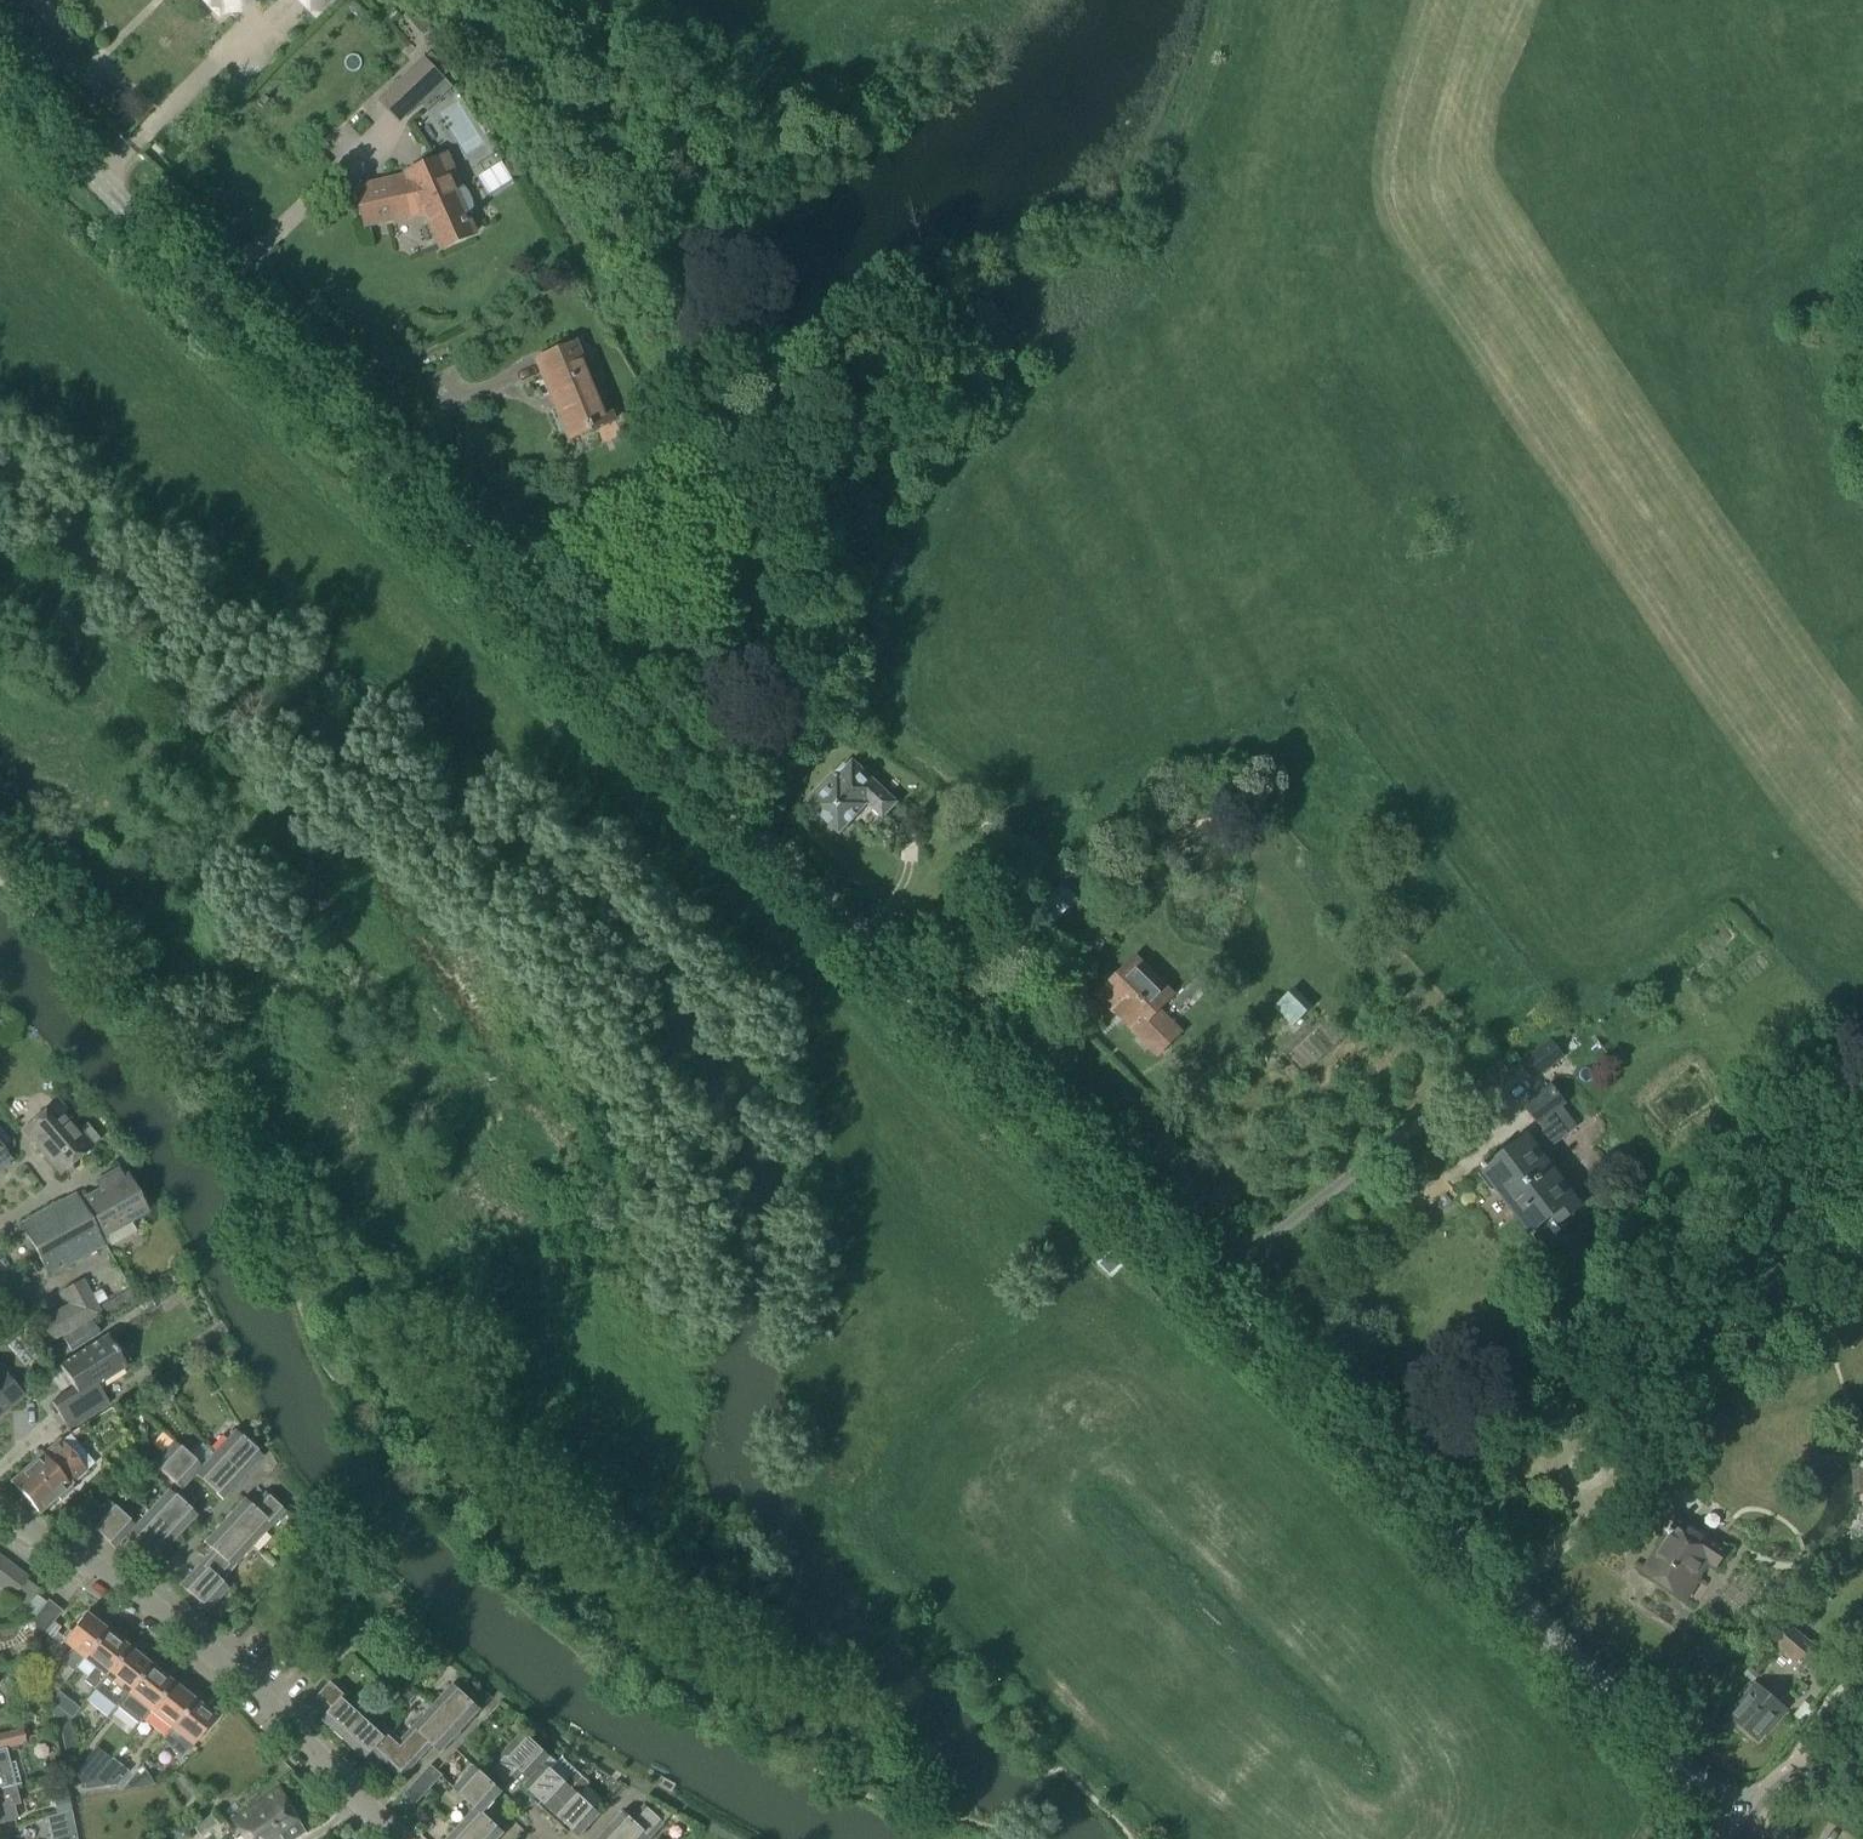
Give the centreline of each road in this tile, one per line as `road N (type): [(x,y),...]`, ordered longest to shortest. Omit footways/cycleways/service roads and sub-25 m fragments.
road 1 (unclassified): [(1862,1770),(1810,1769),(1778,1786),(1746,1823),(0,80)]
road 2 (track): [(591,0),(618,105),(783,559),(791,727),(777,772),(737,811)]
road 3 (residential): [(396,1838),(206,1648),(145,1599),(0,1511)]

